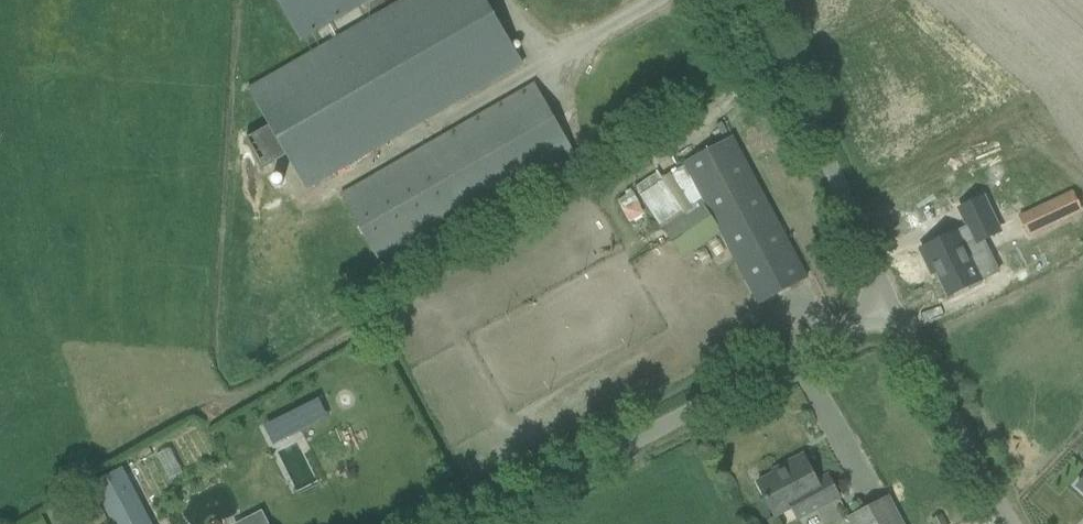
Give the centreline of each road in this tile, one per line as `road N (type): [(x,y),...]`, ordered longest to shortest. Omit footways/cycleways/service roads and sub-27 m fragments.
road 1 (unclassified): [(493,523),(892,309)]
road 2 (unclassified): [(892,309),(796,94),(737,0)]
road 3 (unclassified): [(996,523),(892,309)]

